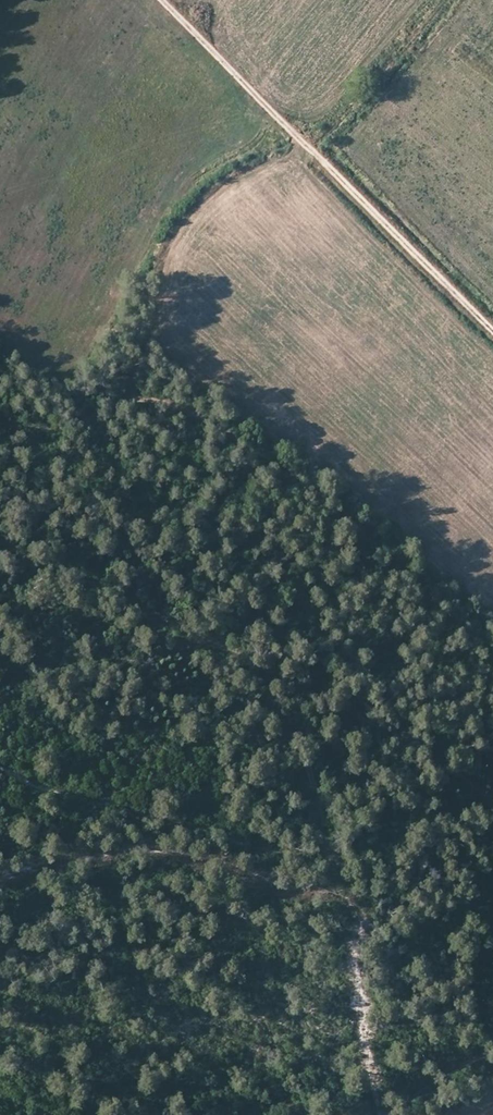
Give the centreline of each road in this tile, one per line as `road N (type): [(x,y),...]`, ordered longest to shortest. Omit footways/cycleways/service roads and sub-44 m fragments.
road 1 (track): [(165,0),(492,329)]

